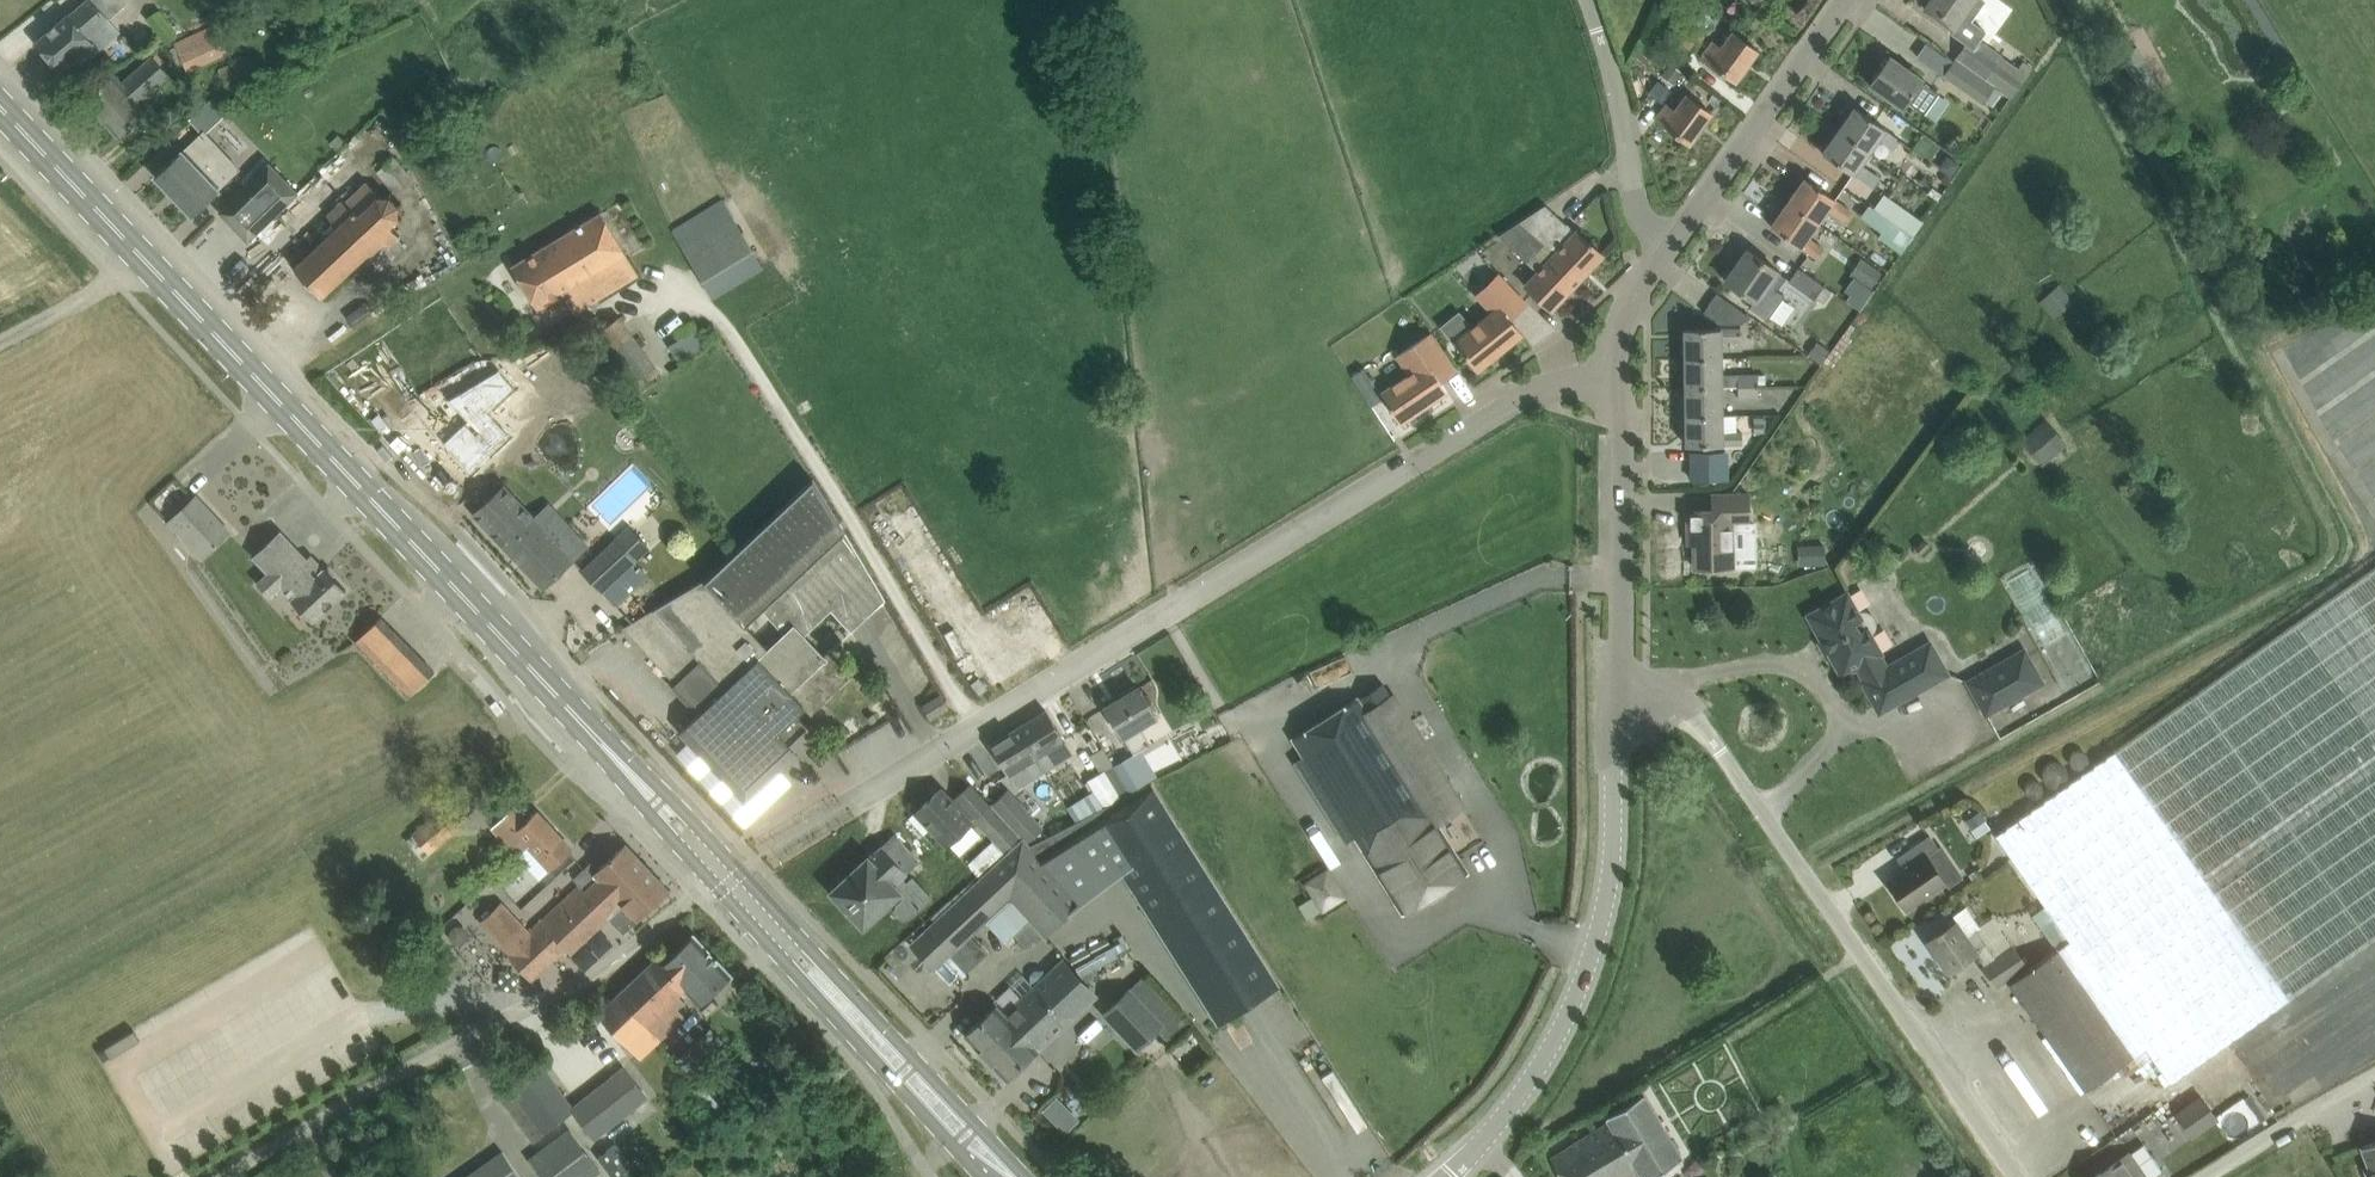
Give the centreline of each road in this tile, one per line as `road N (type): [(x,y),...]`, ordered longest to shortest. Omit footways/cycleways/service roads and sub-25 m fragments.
road 1 (primary): [(729,879),(0,110)]
road 2 (unclassified): [(805,827),(1516,399),(1602,376)]
road 3 (unclassified): [(2018,1176),(1686,707),(1655,691),(1624,698)]
road 4 (unclassified): [(700,899),(222,1176)]
road 5 (tertiary): [(1450,1176),(1503,1127),(1561,1041),(1605,927),(1624,698)]
road 6 (primary): [(1007,1176),(729,879)]
road 7 (tertiary): [(1653,271),(1846,0)]
road 8 (tertiary): [(1624,698),(1626,434),(1602,376)]
road 9 (unclassified): [(1653,271),(1611,67),(1589,0)]
road 10 (unclassified): [(2199,1176),(2374,1074)]
road 11 (track): [(0,340),(144,264)]

